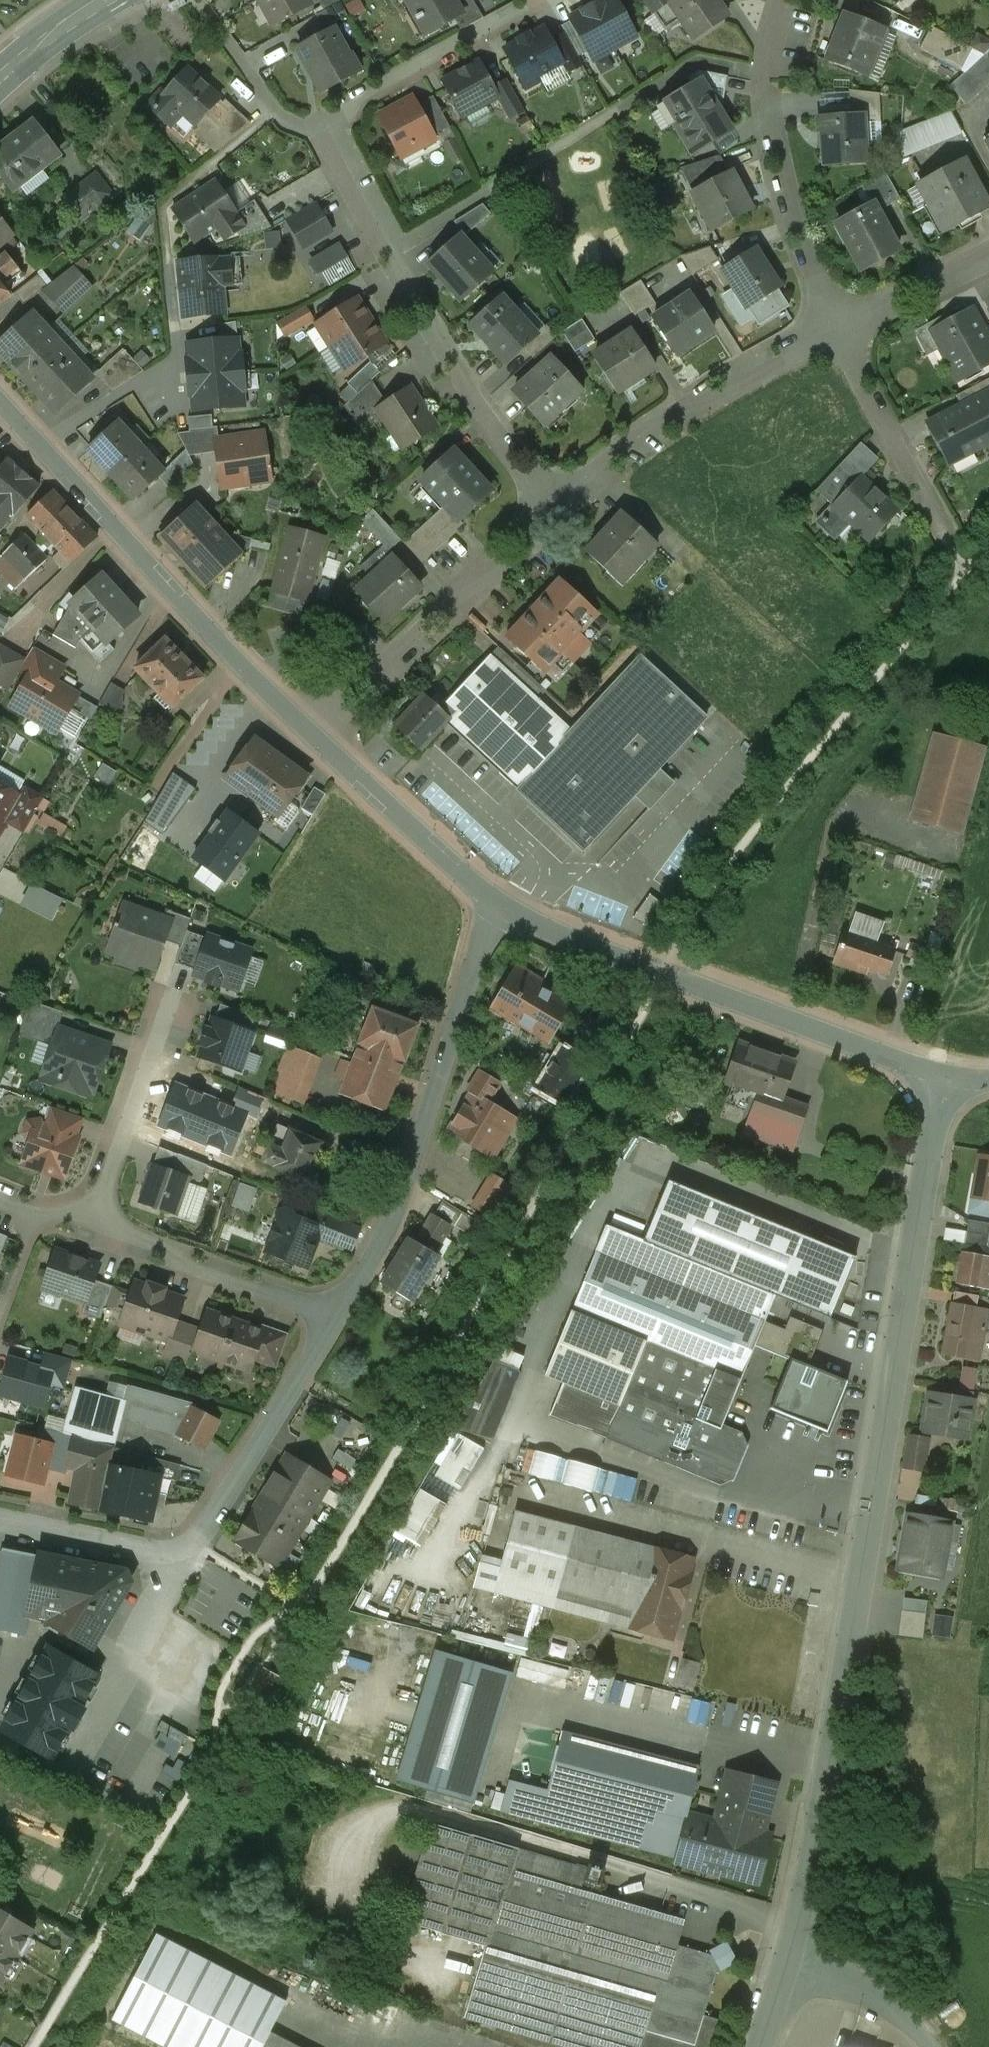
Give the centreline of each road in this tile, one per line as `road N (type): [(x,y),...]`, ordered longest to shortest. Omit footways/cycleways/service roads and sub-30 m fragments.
road 1 (residential): [(786,1964),(877,1506),(945,1075)]
road 2 (residential): [(545,508),(328,120),(542,0)]
road 3 (residential): [(0,1520),(175,1556),(192,1546),(343,1305)]
road 4 (residential): [(498,905),(540,929),(945,1075)]
road 5 (residential): [(0,405),(309,731)]
road 6 (residential): [(343,1305),(396,1204),(498,905)]
road 7 (residential): [(836,329),(766,107),(763,77),(784,0)]
road 8 (residential): [(545,508),(652,432),(836,329)]
road 9 (residential): [(309,731),(545,508)]
road 10 (residential): [(343,1305),(102,1215)]
road 11 (residential): [(309,731),(498,905)]
road 12 (residential): [(102,1215),(174,985)]
road 13 (residential): [(836,329),(988,245)]
road 14 (unclassified): [(928,2046),(870,1996),(786,1964)]
road 15 (residential): [(40,1194),(0,1315)]
road 16 (secondary): [(0,74),(102,0)]

